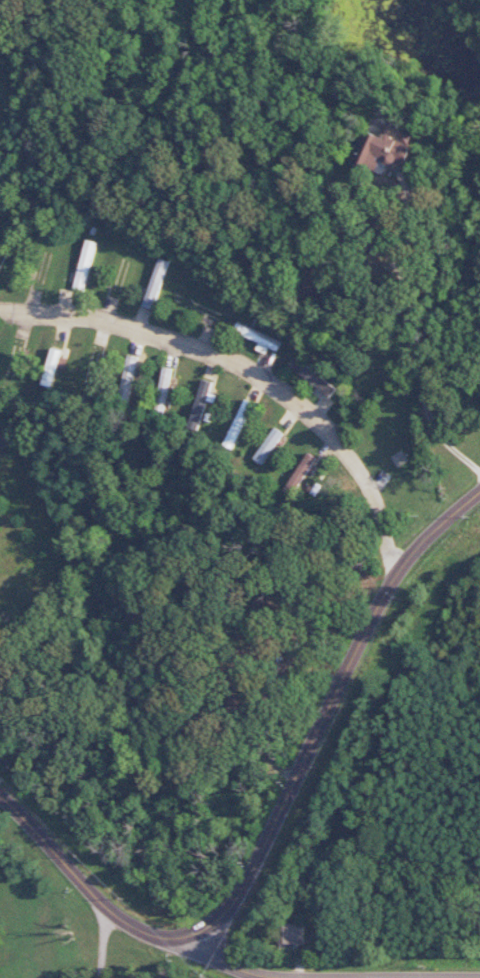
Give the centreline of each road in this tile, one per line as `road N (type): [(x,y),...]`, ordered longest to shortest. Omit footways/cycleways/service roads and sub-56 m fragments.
road 1 (residential): [(401,566),(368,484),(314,418),(231,363),(67,317),(0,312)]
road 2 (tertiary): [(219,925),(401,566),(479,498)]
road 3 (residential): [(479,477),(417,411),(397,175)]
road 4 (tertiary): [(0,796),(125,922),(177,937),(219,925)]
road 5 (tertiary): [(219,925),(226,966),(315,977)]

